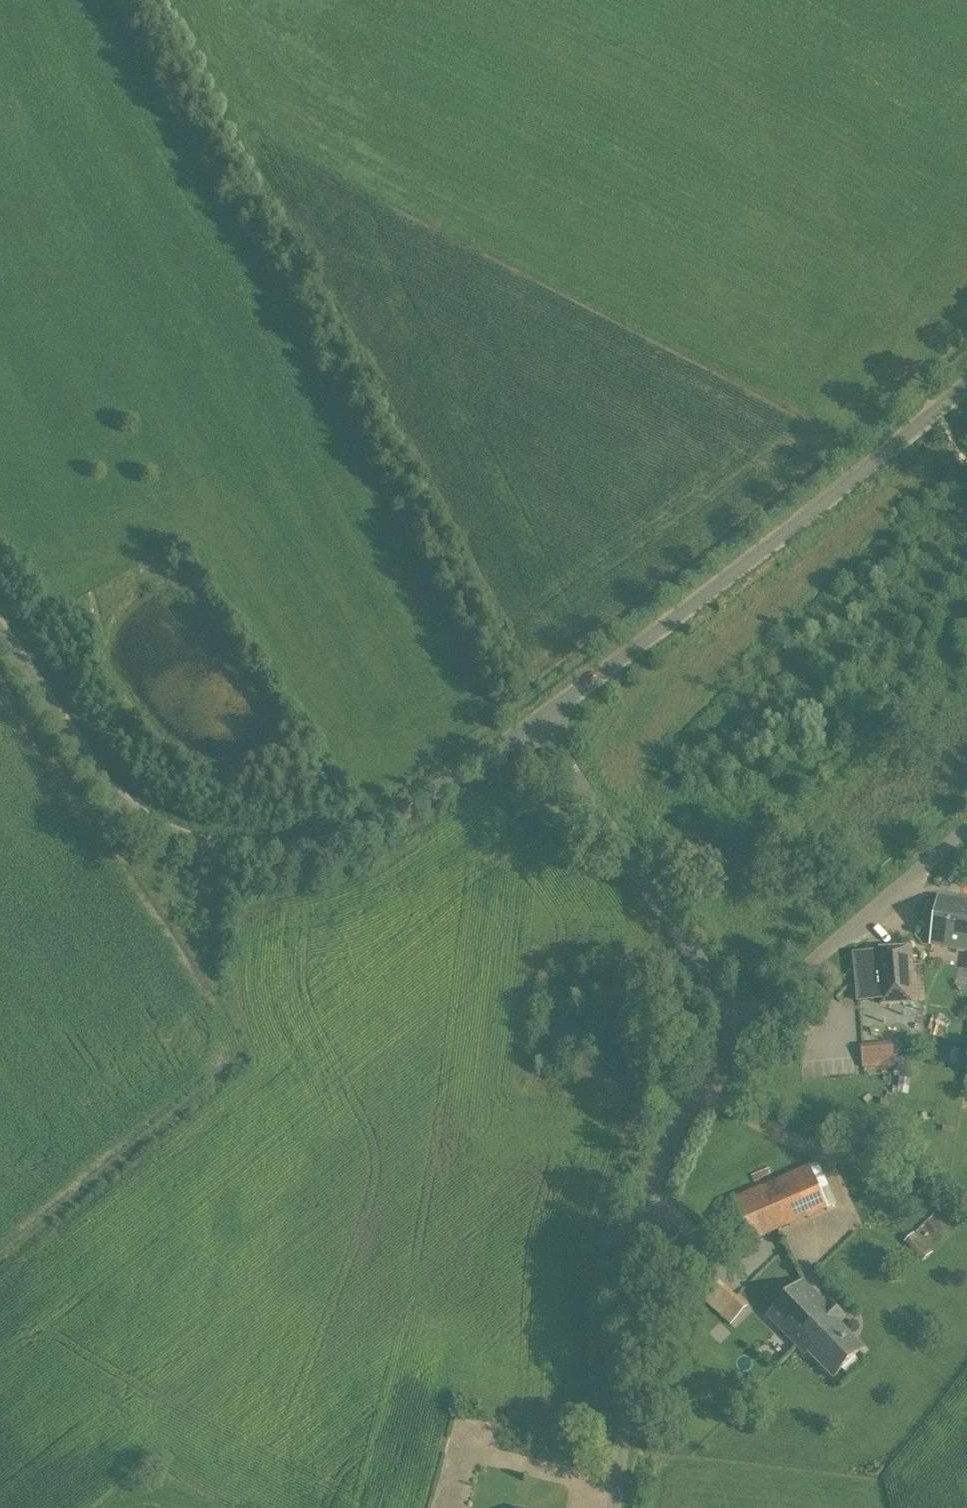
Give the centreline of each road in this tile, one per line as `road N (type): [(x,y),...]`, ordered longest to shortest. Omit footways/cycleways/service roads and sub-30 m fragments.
road 1 (unclassified): [(0,634),(119,807),(170,838),(226,853),(292,853),(355,835),(534,719)]
road 2 (unclassified): [(534,719),(685,610),(966,380)]
road 3 (unclassified): [(613,1507),(629,1289),(651,1185),(695,1090),(740,1024)]
road 4 (unclassified): [(740,1024),(534,719)]
road 5 (unclassified): [(740,1024),(966,834)]

